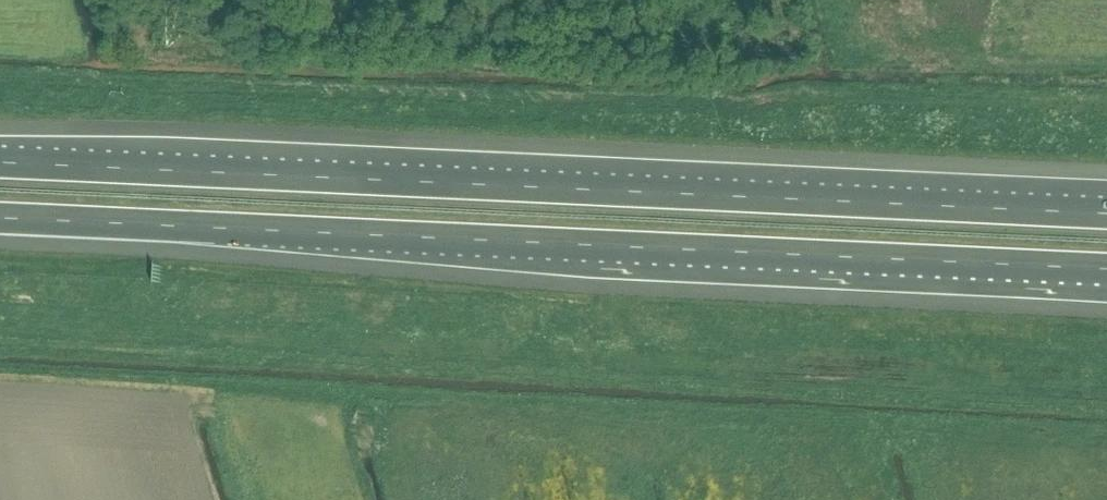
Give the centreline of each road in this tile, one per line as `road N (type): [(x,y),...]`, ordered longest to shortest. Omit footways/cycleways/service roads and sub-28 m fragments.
road 1 (motorway): [(0,219),(1106,276)]
road 2 (motorway): [(1106,216),(0,164)]

